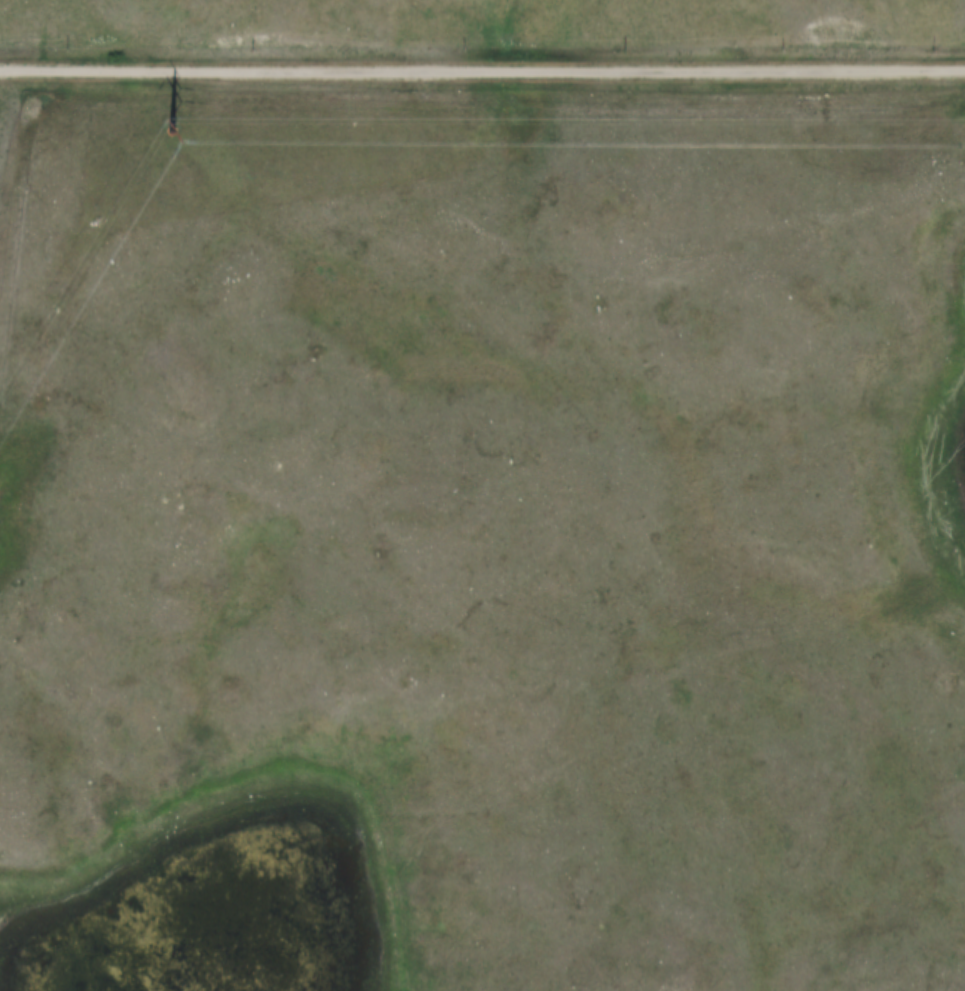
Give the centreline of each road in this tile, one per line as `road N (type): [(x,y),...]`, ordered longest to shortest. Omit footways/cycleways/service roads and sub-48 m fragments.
road 1 (residential): [(964,67),(0,68)]

